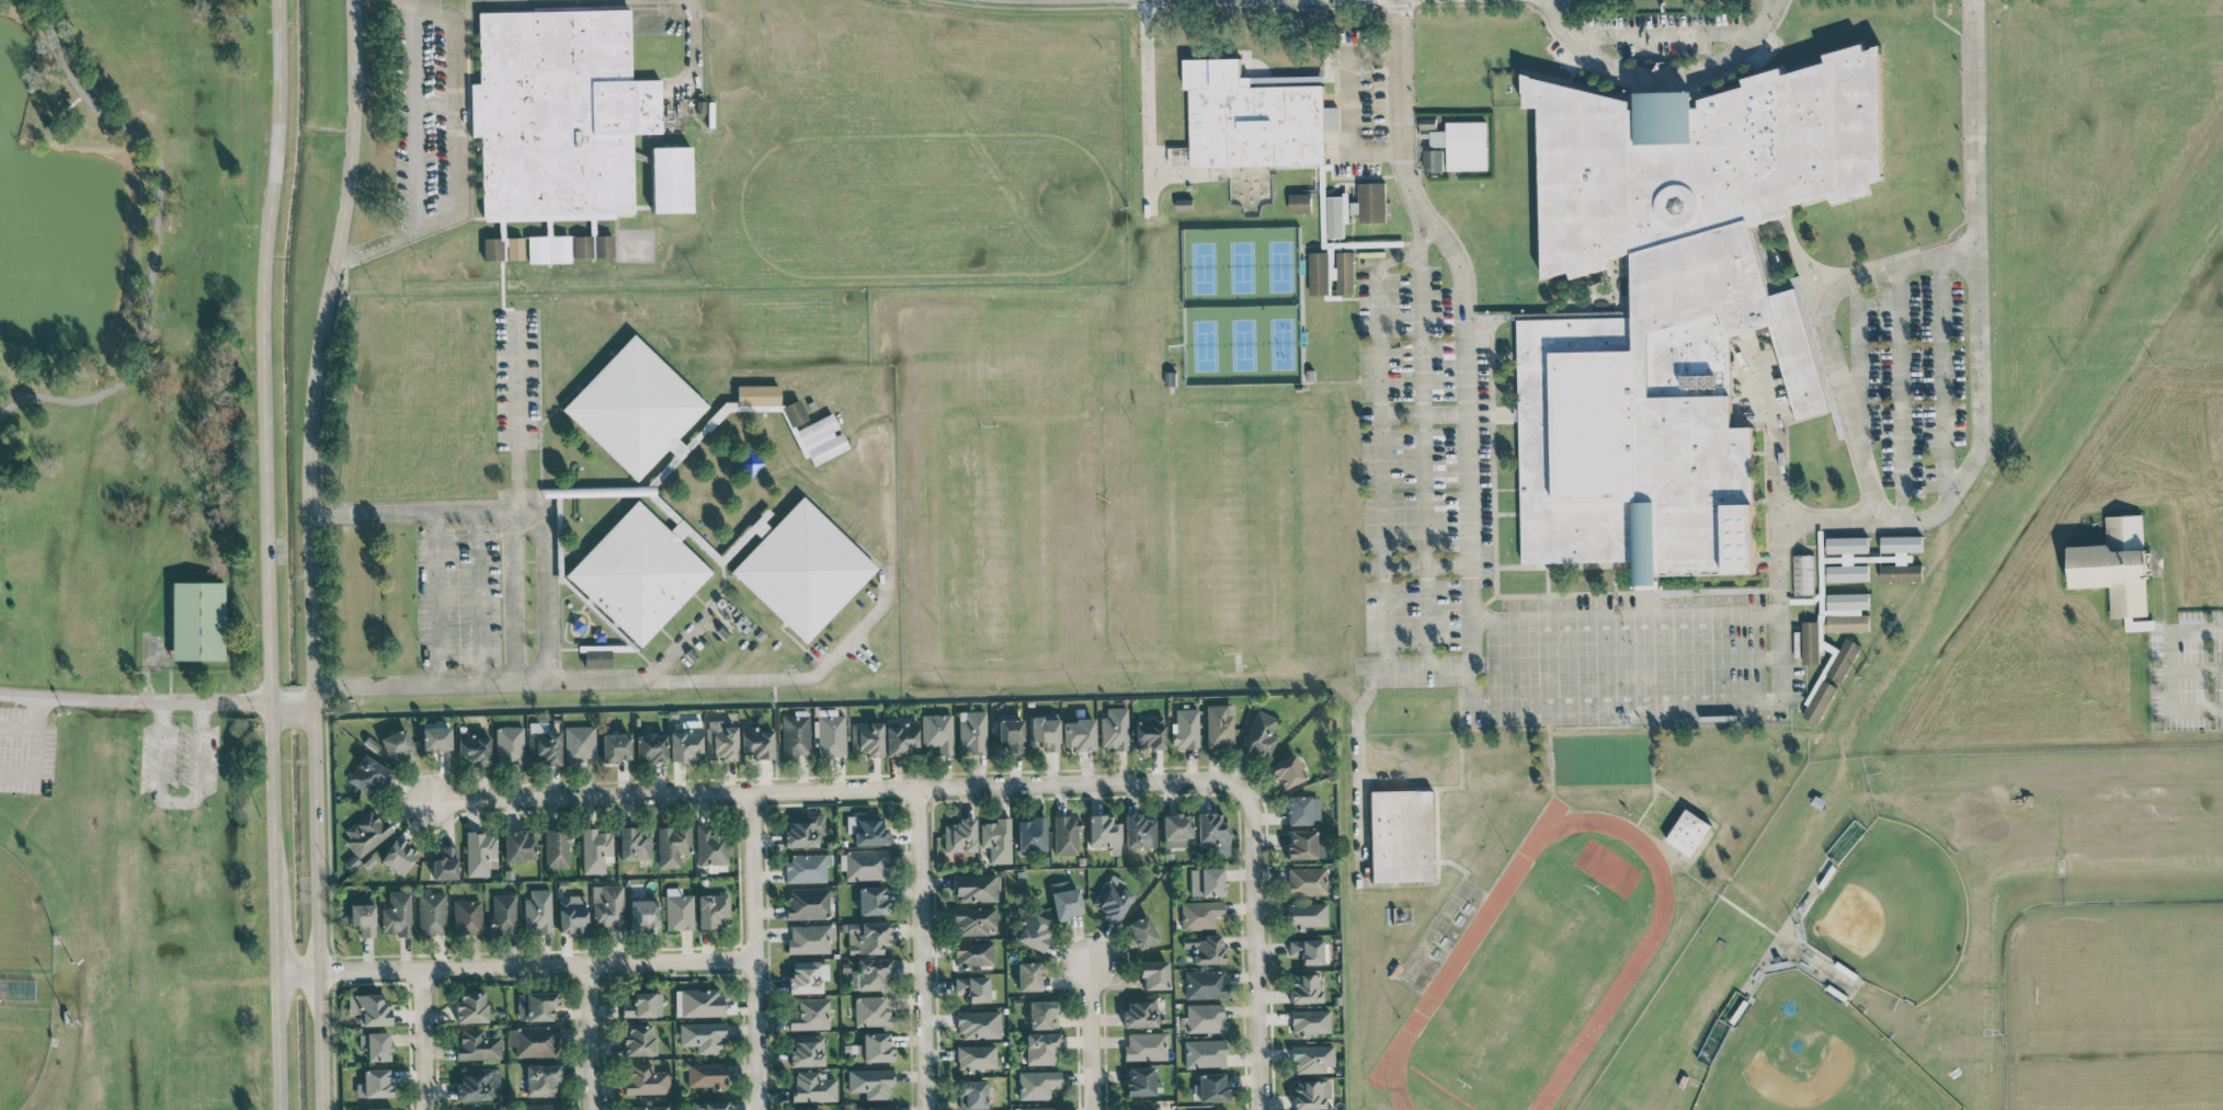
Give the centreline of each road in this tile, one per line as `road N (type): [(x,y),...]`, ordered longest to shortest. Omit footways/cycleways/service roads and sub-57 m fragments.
road 1 (secondary): [(322,1109),(311,423),(353,130),(354,0)]
road 2 (secondary): [(279,0),(280,123),(264,347),(280,1109)]
road 3 (residential): [(433,799),(1219,781),(1240,792)]
road 4 (residential): [(277,970),(752,961)]
road 5 (residential): [(1240,792),(1251,810),(1257,1109)]
road 6 (residential): [(925,1109),(915,790)]
road 7 (residential): [(757,1109),(746,794)]
road 8 (residential): [(586,964),(591,1109)]
road 9 (residential): [(421,968),(425,1109)]
road 10 (residential): [(1096,1109),(1092,970)]

